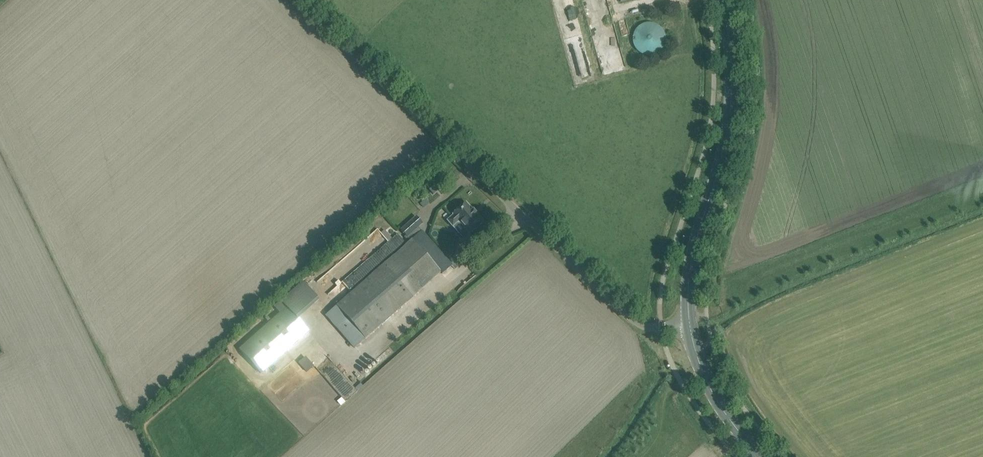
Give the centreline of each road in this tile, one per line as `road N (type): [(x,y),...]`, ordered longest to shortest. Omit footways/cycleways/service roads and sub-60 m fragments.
road 1 (unclassified): [(293,0),(631,318),(645,326),(690,323)]
road 2 (secondary): [(690,323),(689,279),(719,175),(733,79),(727,0)]
road 3 (secondary): [(763,456),(718,404),(690,323)]

